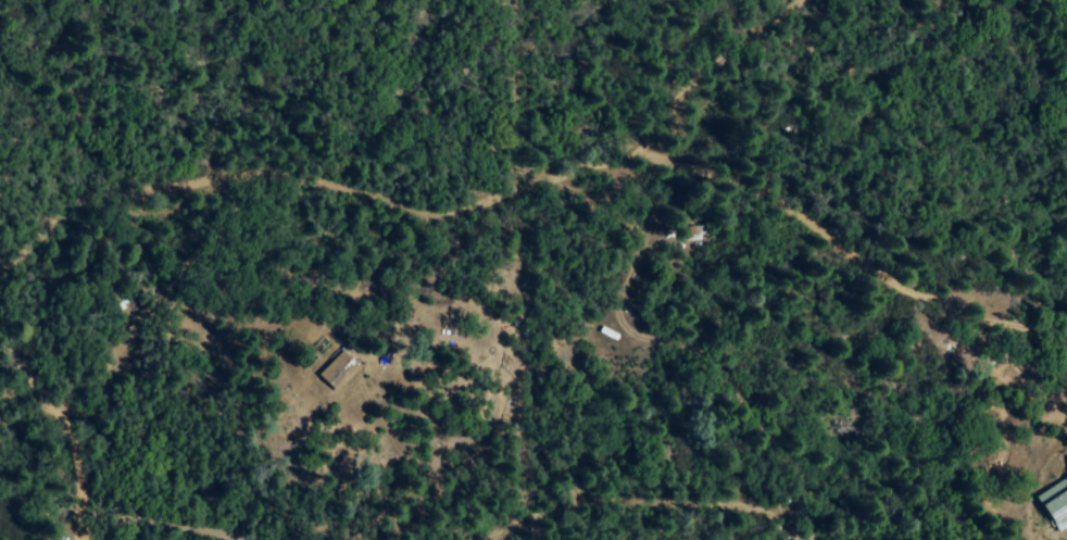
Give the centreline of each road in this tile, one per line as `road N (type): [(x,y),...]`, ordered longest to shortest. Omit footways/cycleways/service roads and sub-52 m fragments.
road 1 (residential): [(1066,330),(1010,329),(899,288),(770,202),(673,162),(620,162),(532,183),(445,218),(335,184),(261,173),(73,209),(0,274)]
road 2 (residential): [(768,510),(585,504),(490,539)]
road 3 (residential): [(79,539),(73,516),(78,472),(60,416),(0,343)]
road 4 (residential): [(217,539),(134,517),(99,539)]

